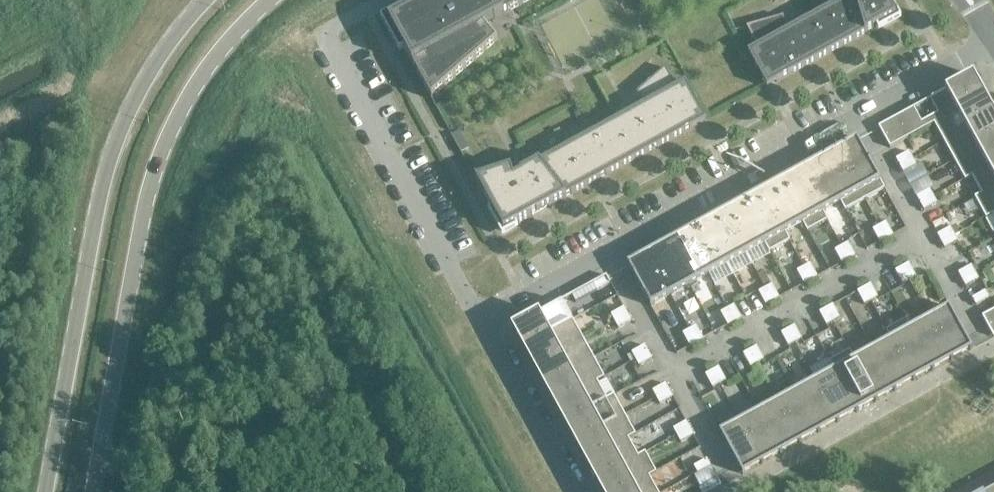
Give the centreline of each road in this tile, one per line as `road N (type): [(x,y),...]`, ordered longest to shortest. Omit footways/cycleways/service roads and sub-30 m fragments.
road 1 (residential): [(993,38),(484,316)]
road 2 (residential): [(91,491),(159,155),(188,97),(249,18),(274,0)]
road 3 (residential): [(211,0),(180,33),(118,138),(45,491)]
road 4 (residential): [(484,316),(333,44),(338,31),(393,0)]
road 5 (residential): [(484,316),(579,491)]

